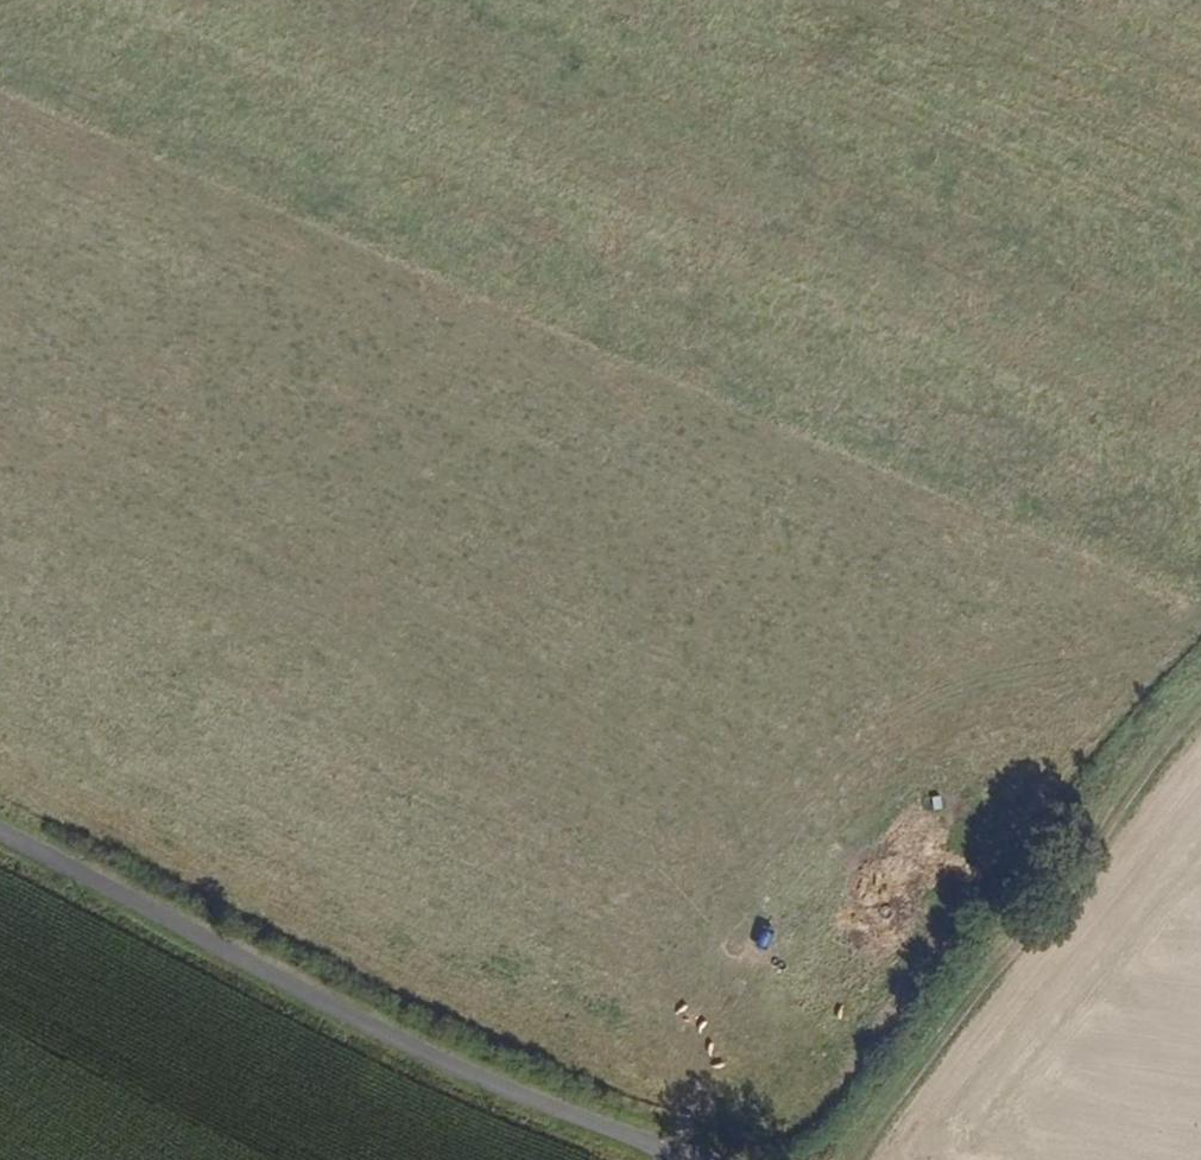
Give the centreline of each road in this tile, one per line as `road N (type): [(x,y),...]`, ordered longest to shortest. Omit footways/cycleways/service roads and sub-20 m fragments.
road 1 (unclassified): [(0,838),(573,1134),(645,1159)]
road 2 (track): [(845,1159),(1200,699)]

